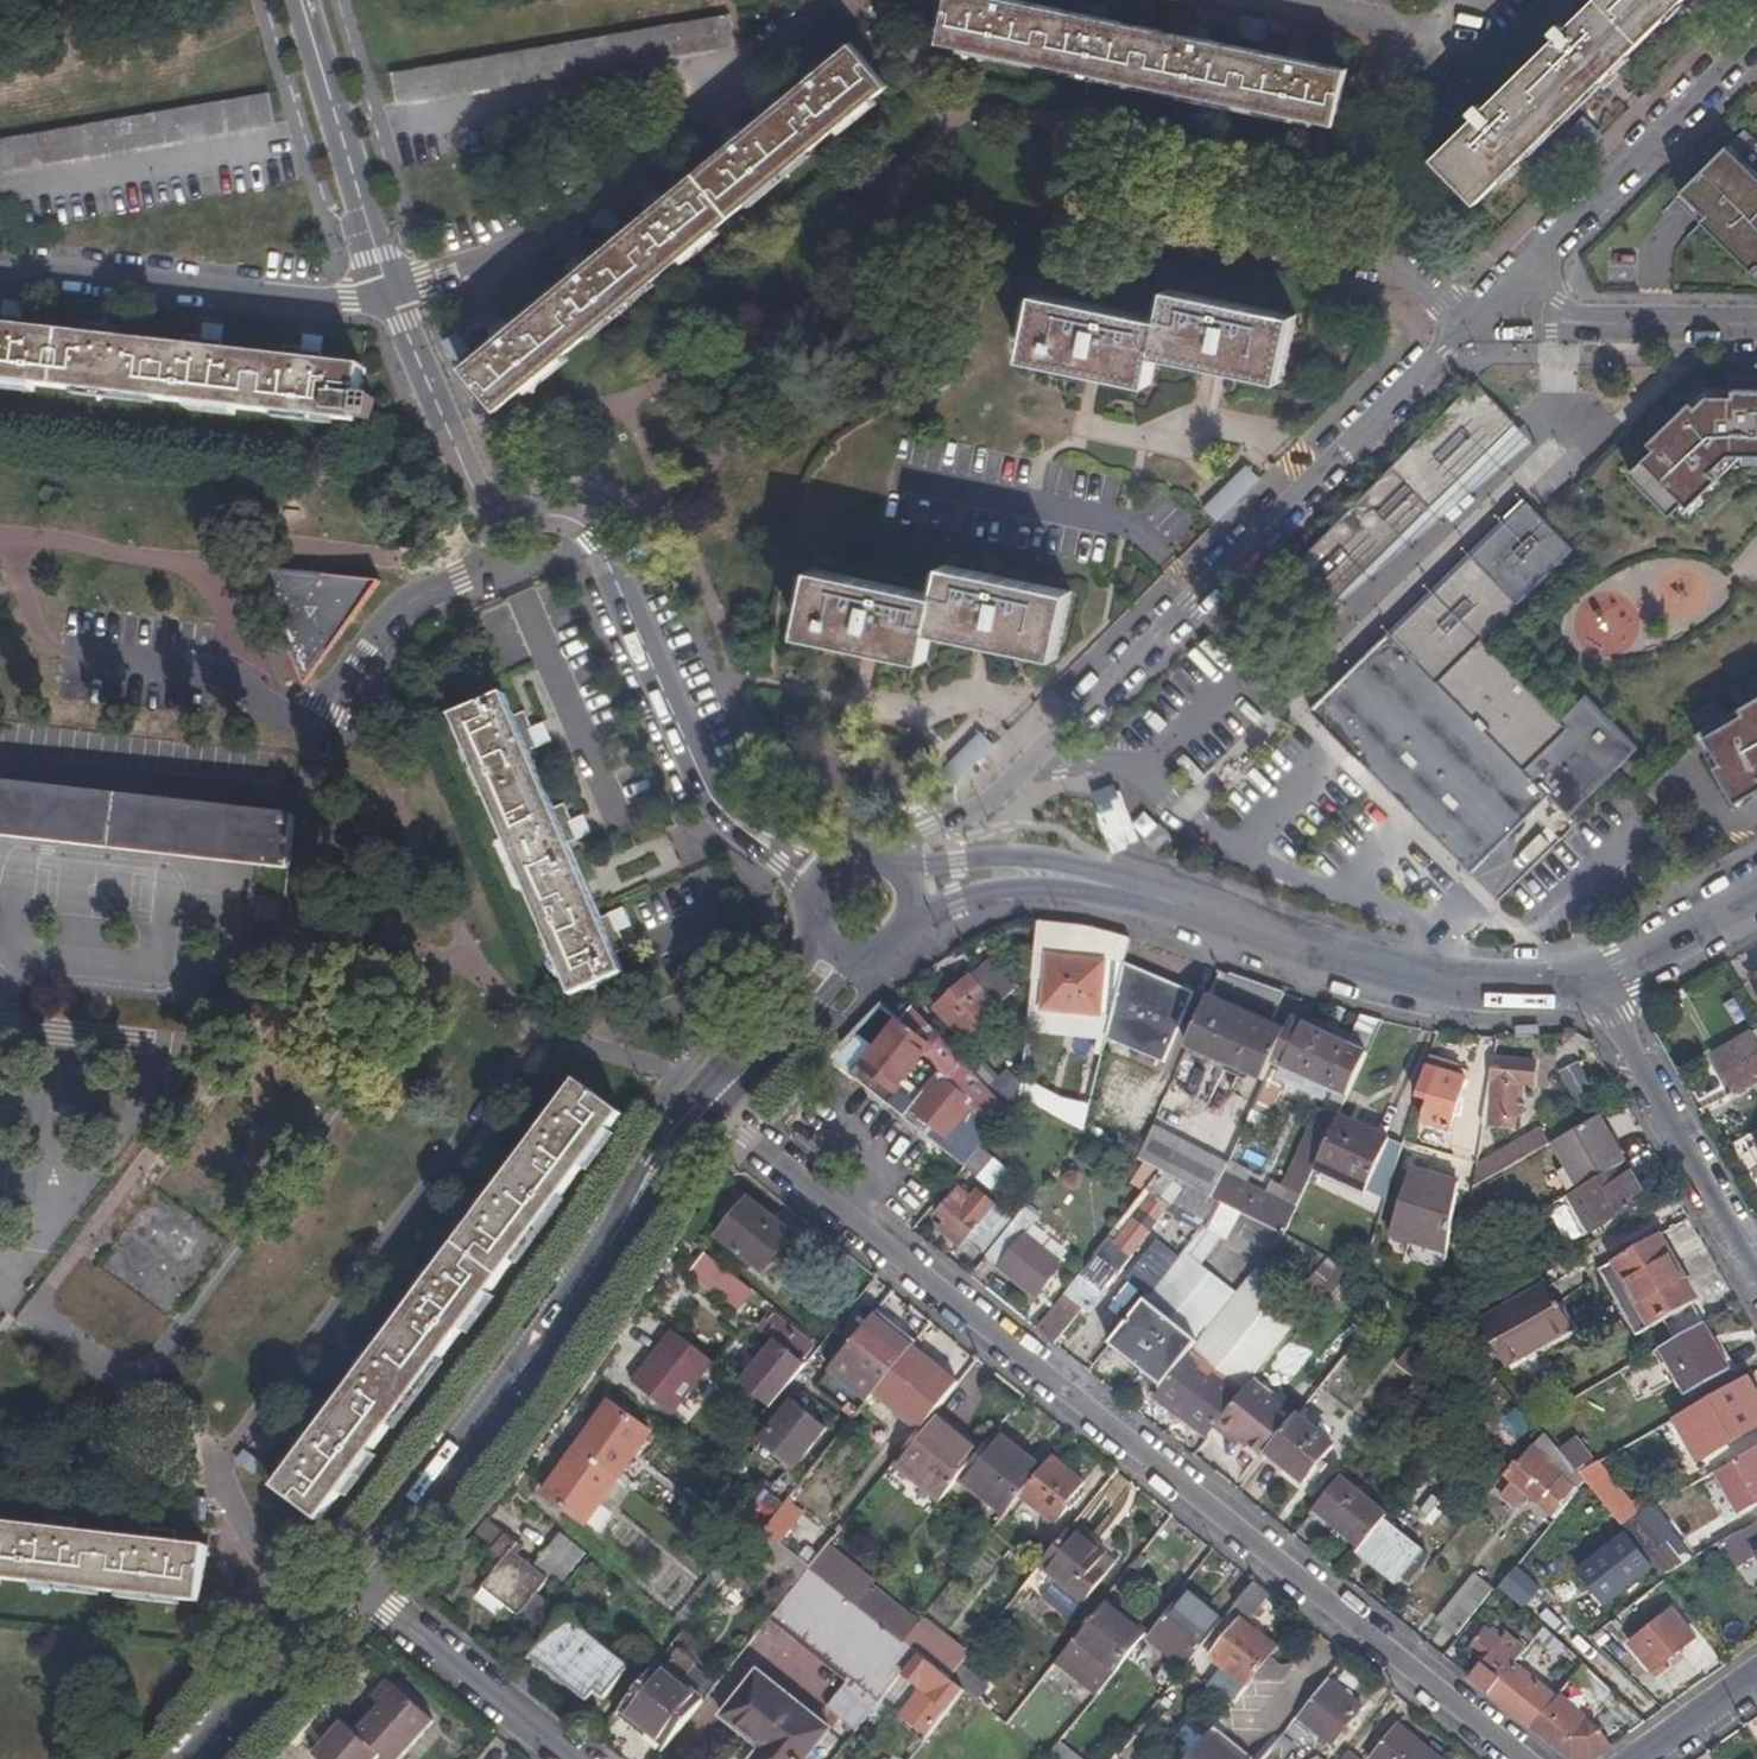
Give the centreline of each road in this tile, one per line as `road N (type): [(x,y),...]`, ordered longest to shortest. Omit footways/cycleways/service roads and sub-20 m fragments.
road 1 (residential): [(705,1101),(1521,1758)]
road 2 (residential): [(1474,328),(983,801),(920,826),(897,874)]
road 3 (tertiary): [(697,794),(587,541),(565,521),(503,515),(473,501),(389,297)]
road 4 (tertiary): [(353,1594),(705,1101)]
road 5 (residential): [(389,297),(529,246),(818,0)]
road 6 (tertiary): [(1605,983),(1538,987),(1419,974),(1132,894)]
road 7 (residential): [(1756,49),(1474,328)]
road 8 (residential): [(0,265),(350,302),(389,297)]
road 9 (residential): [(1433,31),(1387,87),(1368,170),(1384,234),(1474,328)]
road 10 (residential): [(1605,983),(1613,1016),(1756,1266)]
road 11 (tertiary): [(389,297),(289,0)]
road 12 (residential): [(1756,328),(1474,328)]
road 13 (residential): [(353,1594),(563,1758)]
road 14 (tertiary): [(1132,894),(1022,860),(951,861),(910,887)]
road 15 (tertiary): [(202,1758),(353,1594)]
road 16 (tertiary): [(920,927),(957,901),(997,893),(1132,894)]
road 17 (tertiary): [(1756,894),(1605,983)]
road 18 (tertiary): [(847,865),(697,794)]
road 19 (tertiary): [(697,794),(809,905)]
road 20 (residential): [(1296,0),(1433,31)]
road 21 (residential): [(1756,1681),(1647,1758)]
road 22 (tertiary): [(751,1046),(853,974)]

